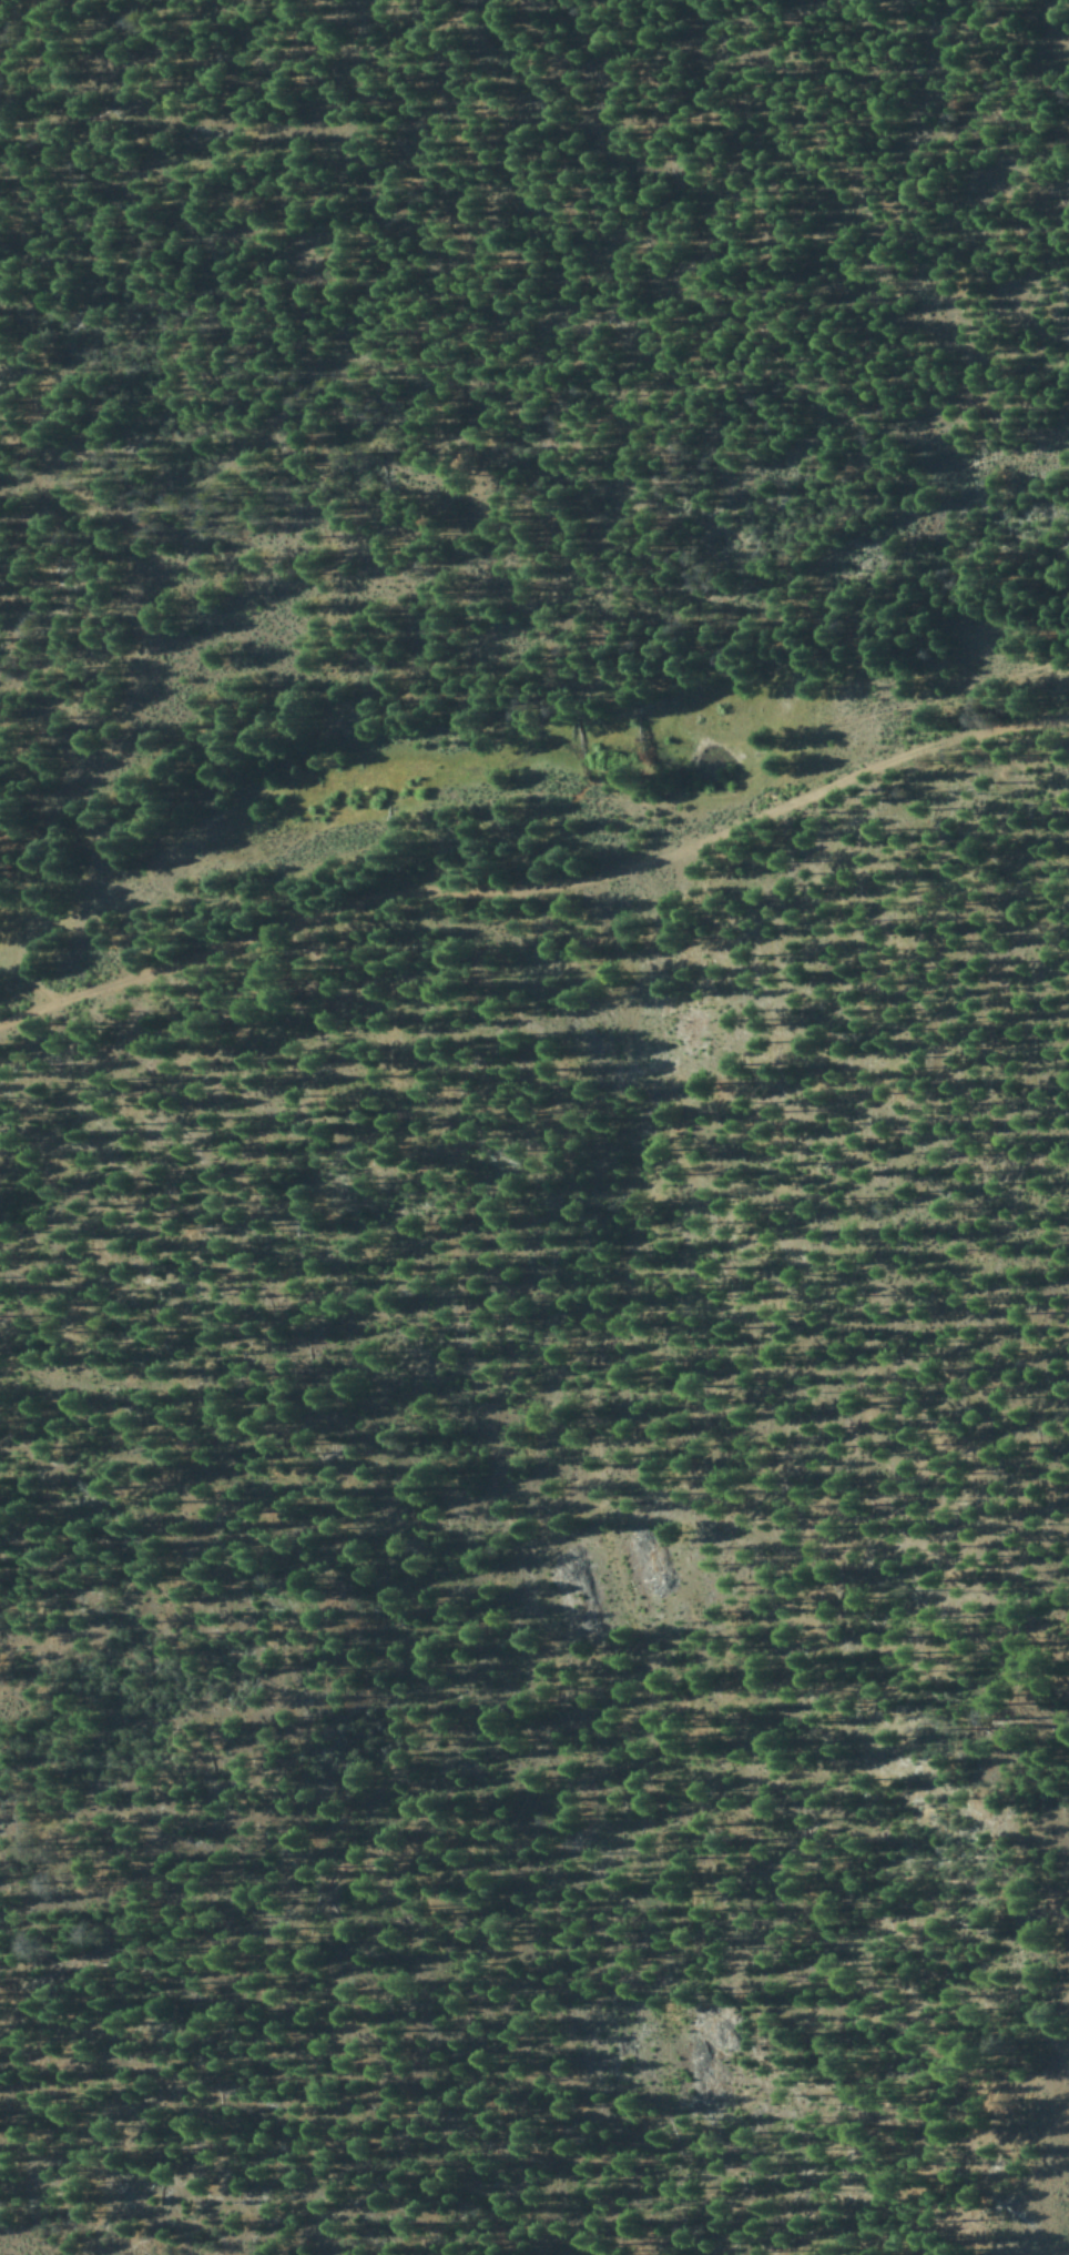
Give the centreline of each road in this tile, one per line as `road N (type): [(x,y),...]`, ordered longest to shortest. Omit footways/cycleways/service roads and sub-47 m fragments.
road 1 (track): [(1068,848),(874,852),(547,748),(397,735),(0,914)]

